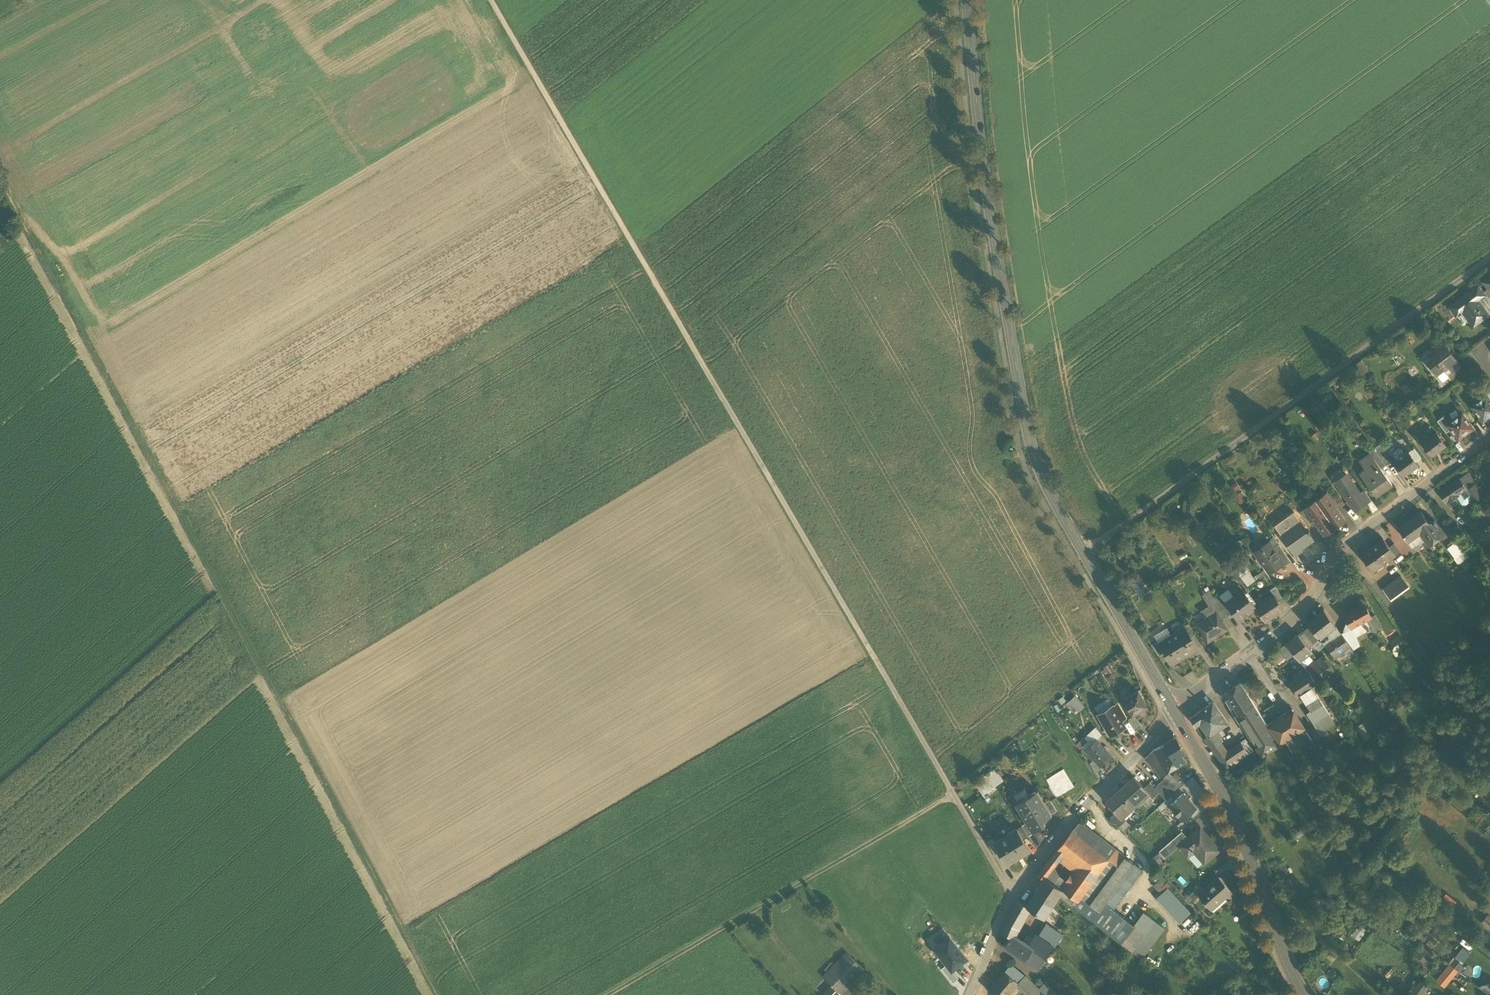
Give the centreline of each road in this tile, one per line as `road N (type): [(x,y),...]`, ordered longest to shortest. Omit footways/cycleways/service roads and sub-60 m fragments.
road 1 (track): [(0,171),(440,994)]
road 2 (track): [(487,0),(955,796)]
road 3 (secondary): [(1176,714),(1057,507),(1031,442),(985,181),(967,0)]
road 4 (track): [(1489,259),(1085,554)]
road 5 (residential): [(1489,437),(1344,546),(1292,624),(1176,714)]
road 6 (track): [(955,796),(624,994)]
road 7 (residential): [(1176,714),(1076,816),(1013,896),(969,994)]
road 8 (secondary): [(1304,994),(1235,820),(1176,714)]

